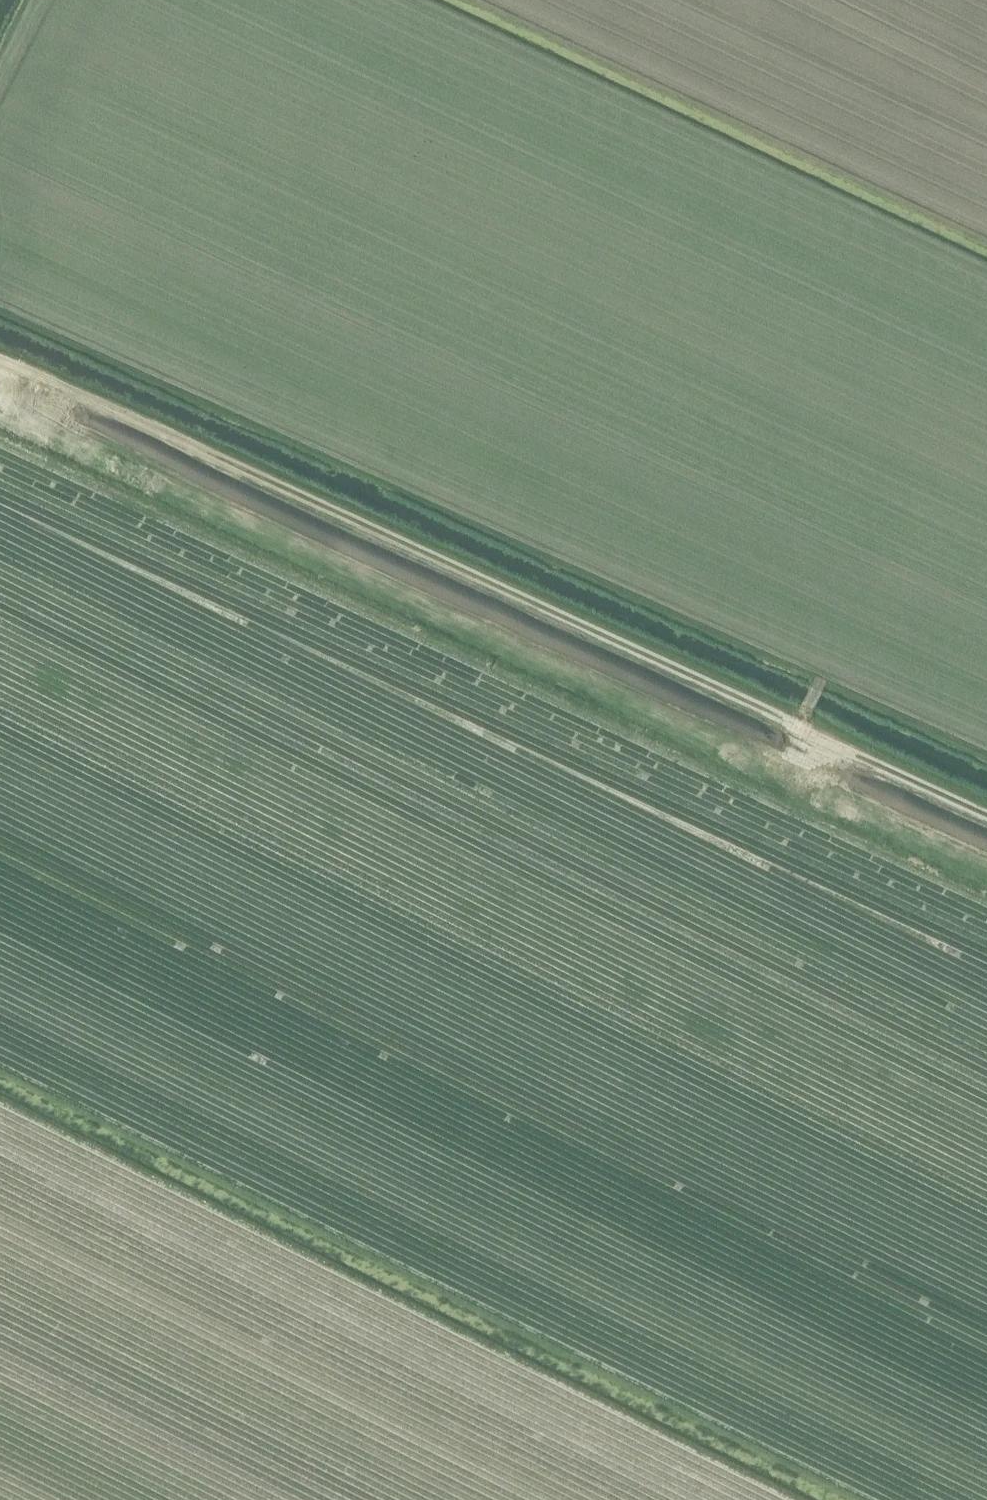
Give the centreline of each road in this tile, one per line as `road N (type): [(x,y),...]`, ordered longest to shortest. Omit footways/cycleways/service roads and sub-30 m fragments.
road 1 (track): [(0,366),(986,812)]

